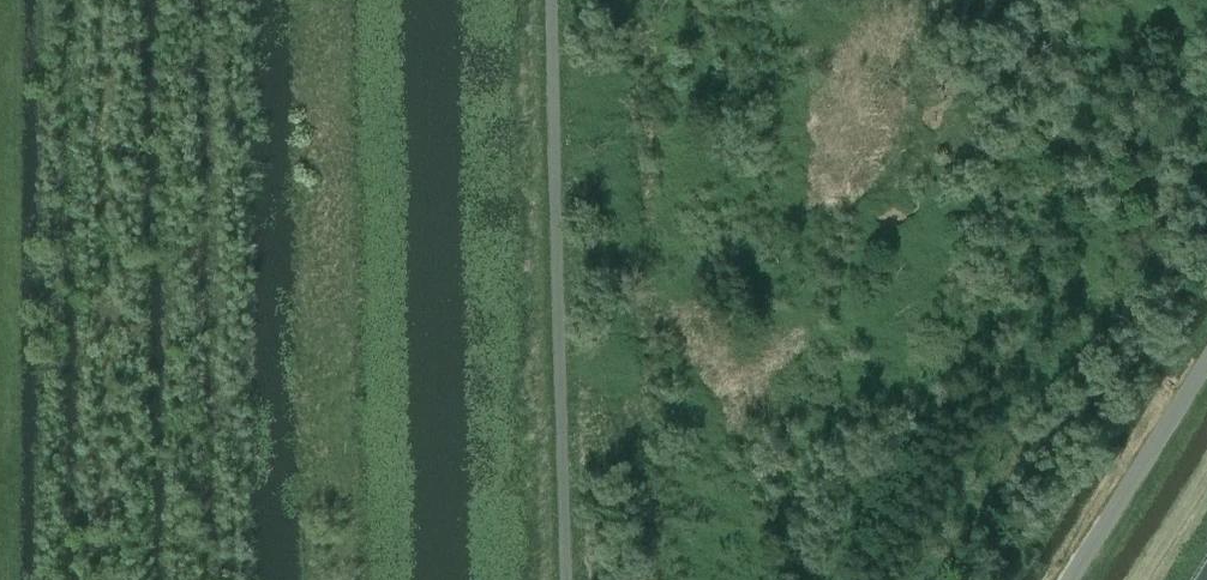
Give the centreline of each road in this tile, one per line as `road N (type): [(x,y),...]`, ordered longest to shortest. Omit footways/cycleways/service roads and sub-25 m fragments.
road 1 (unclassified): [(566,579),(552,0)]
road 2 (unclassified): [(1066,579),(1206,357)]

